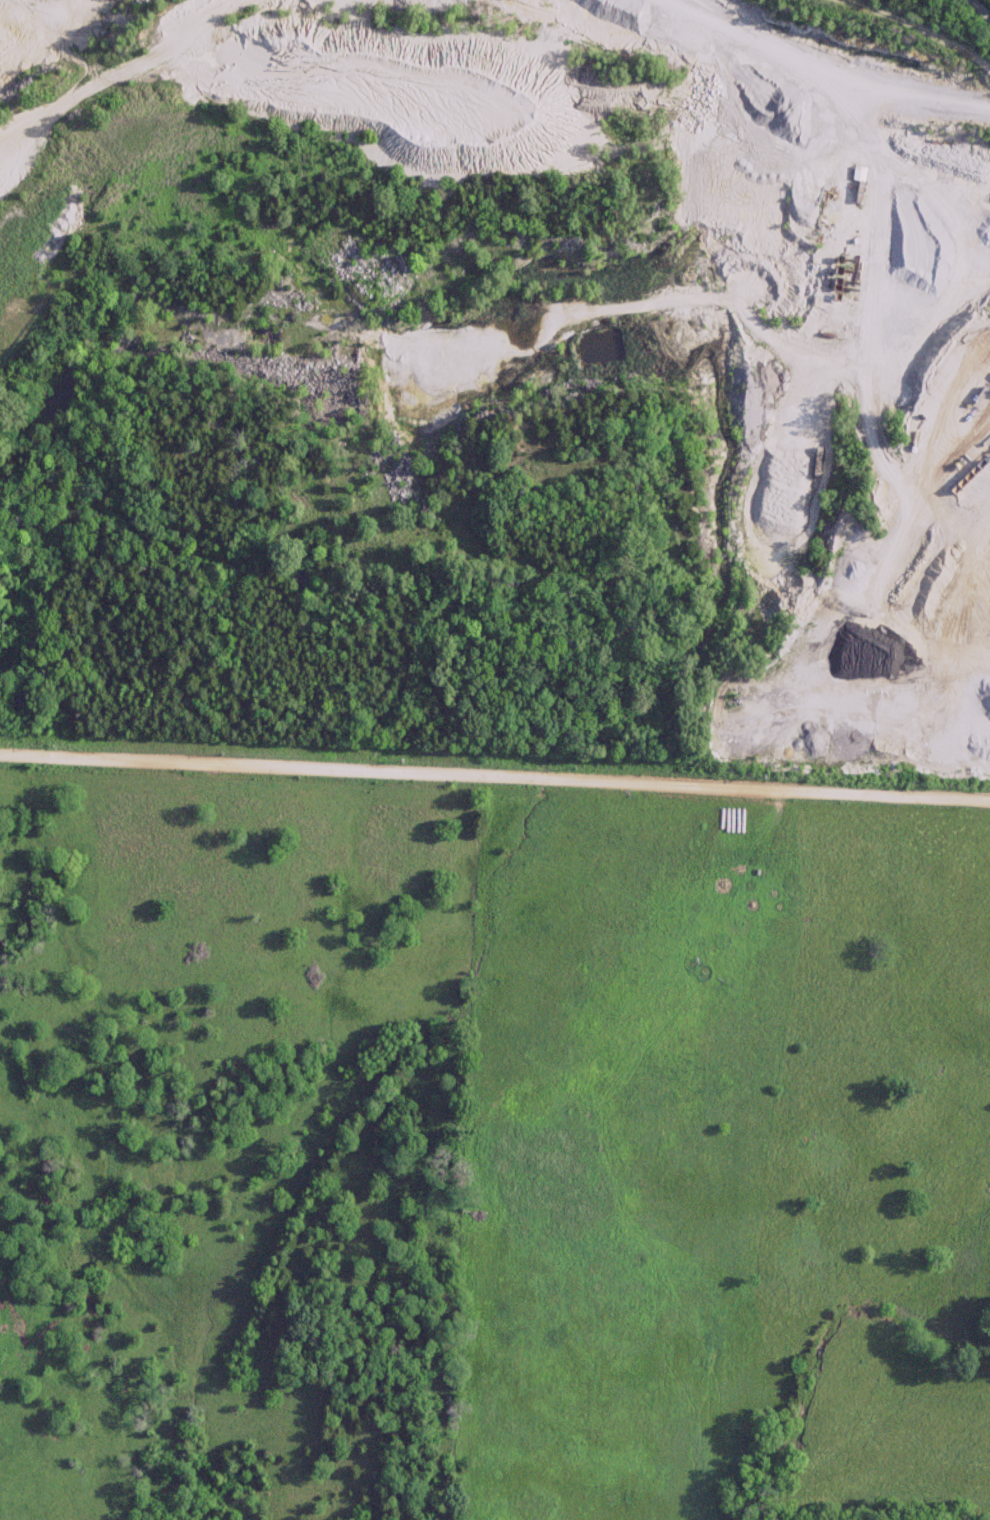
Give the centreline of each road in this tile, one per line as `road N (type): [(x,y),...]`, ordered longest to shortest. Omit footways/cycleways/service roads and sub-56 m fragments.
road 1 (residential): [(0,752),(989,797)]

